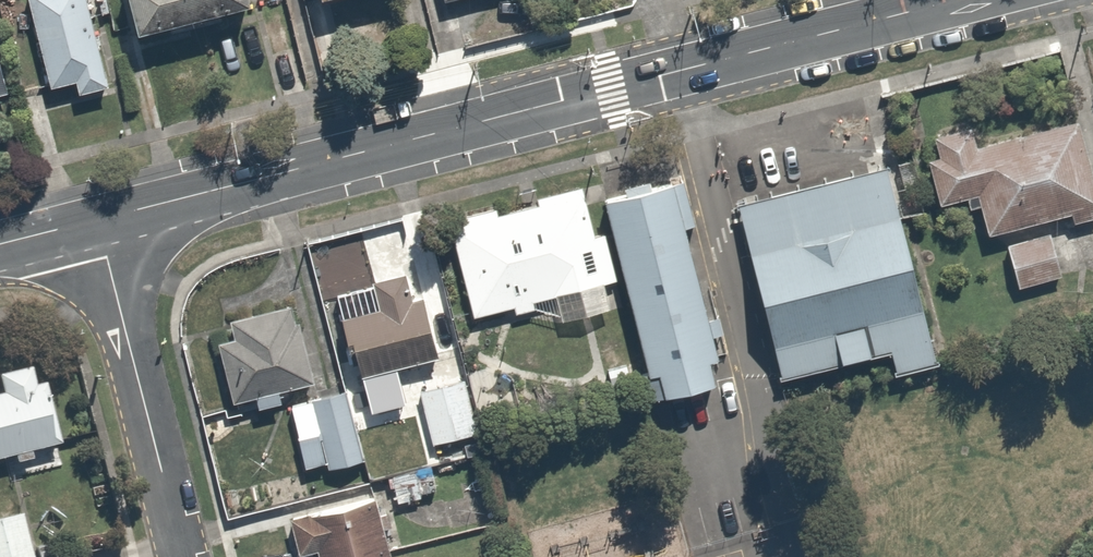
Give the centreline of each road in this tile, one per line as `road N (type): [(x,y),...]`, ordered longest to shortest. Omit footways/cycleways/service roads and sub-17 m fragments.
road 1 (secondary): [(98,220),(959,0)]
road 2 (residential): [(182,556),(98,220)]

